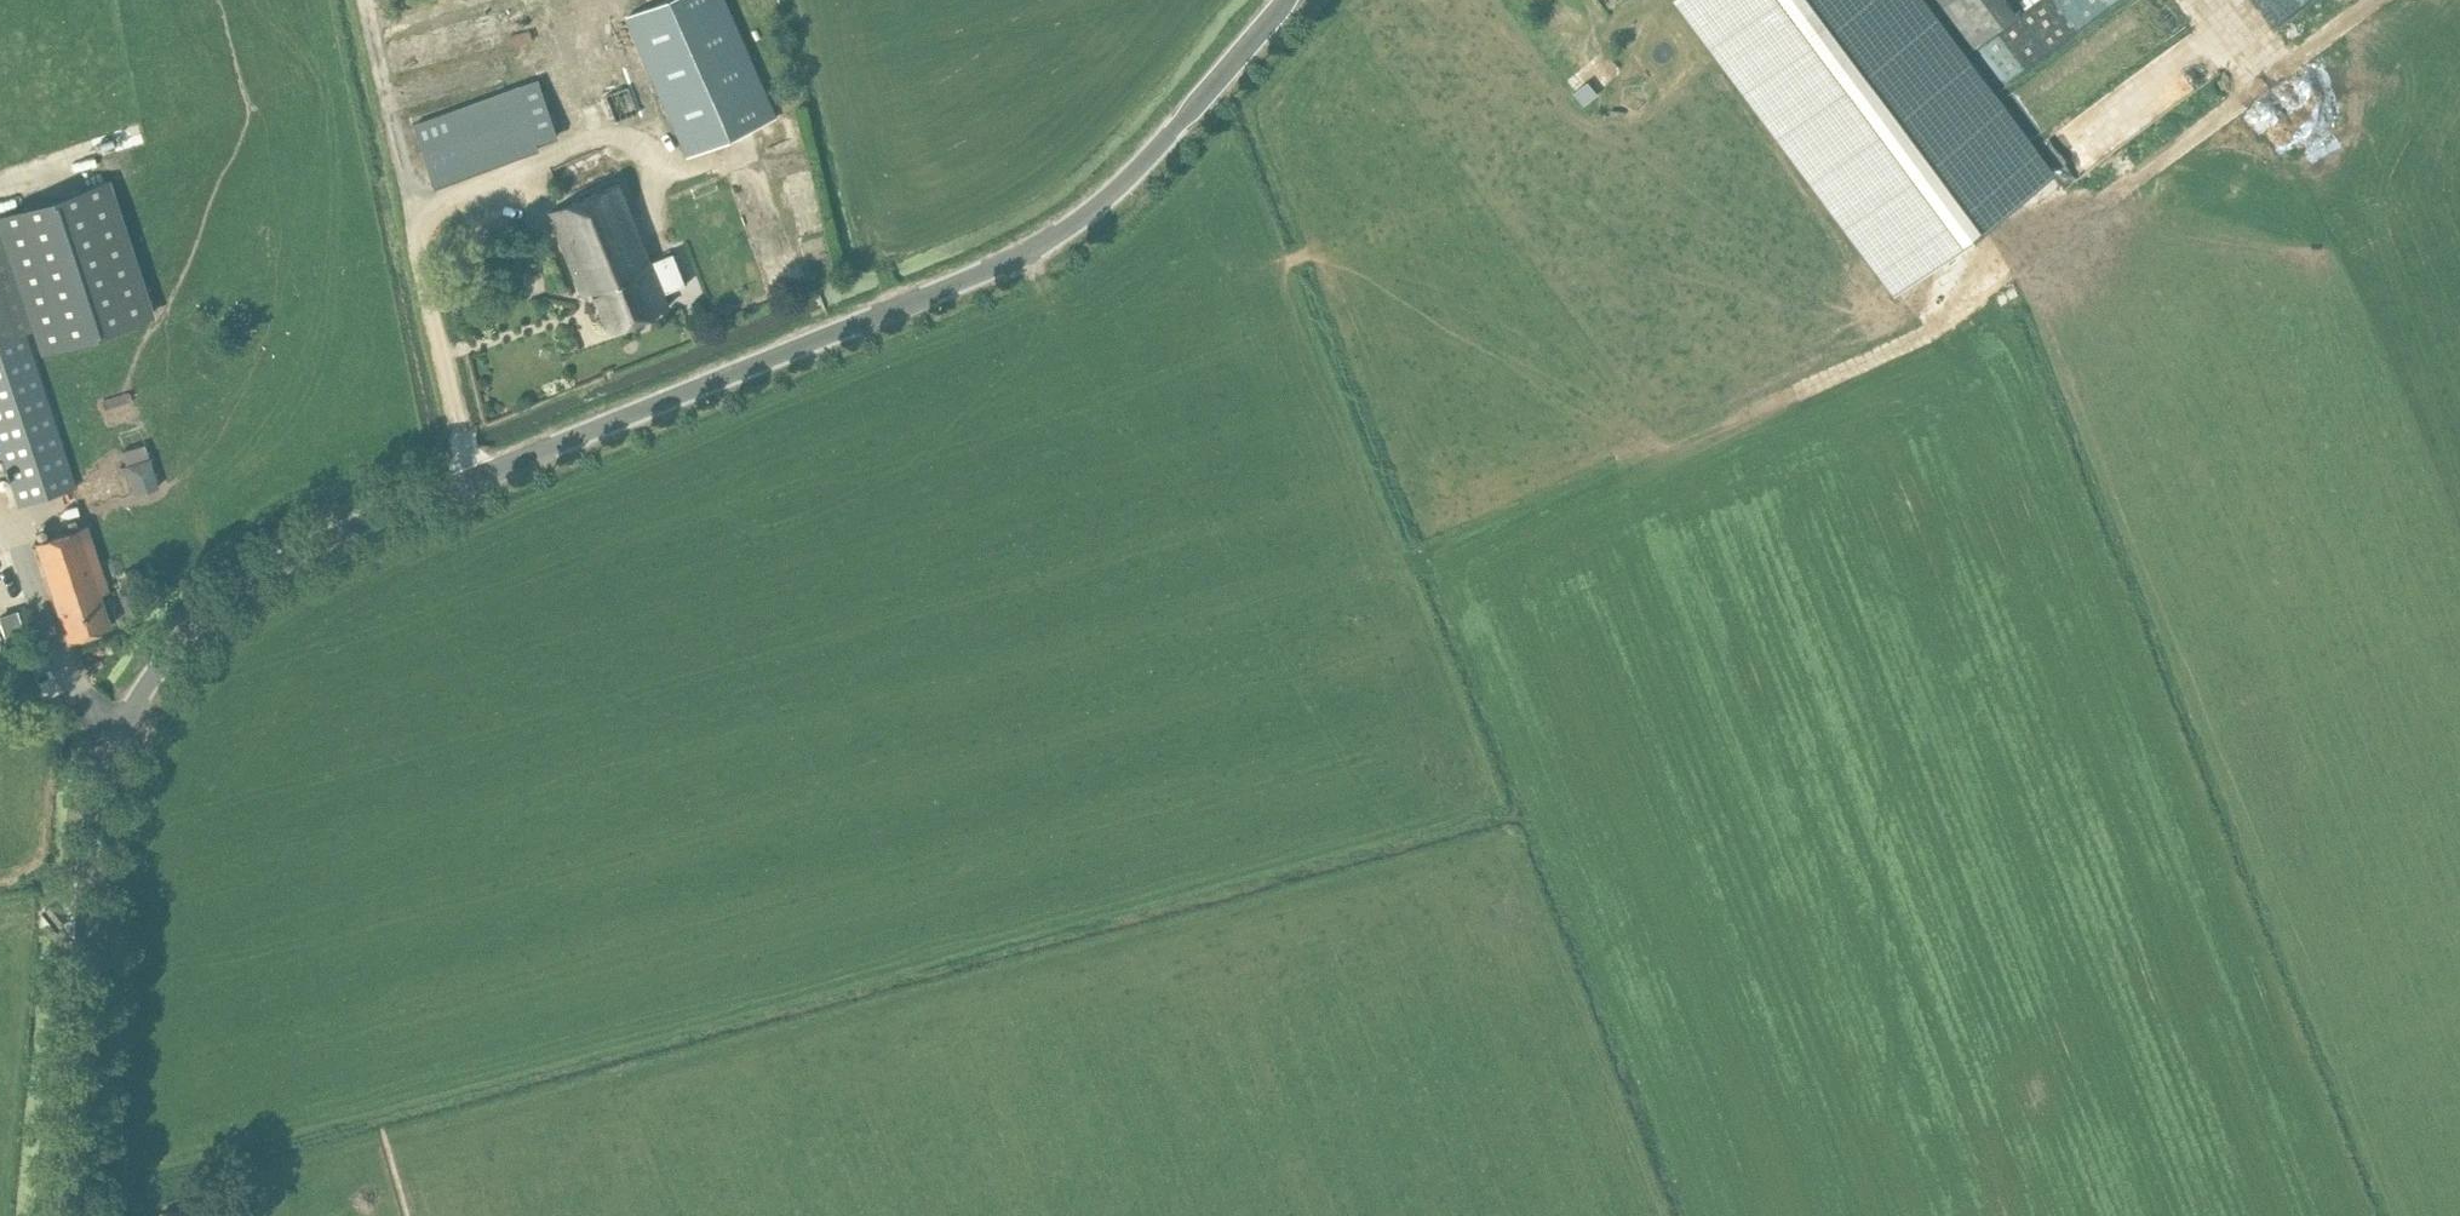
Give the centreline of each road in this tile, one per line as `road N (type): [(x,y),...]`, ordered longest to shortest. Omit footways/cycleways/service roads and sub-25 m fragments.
road 1 (tertiary): [(64,1215),(66,1003),(87,841),(111,766),(158,669),(195,615),(239,573),(313,535),(658,407),(1107,205),(1151,167),(1292,0)]

